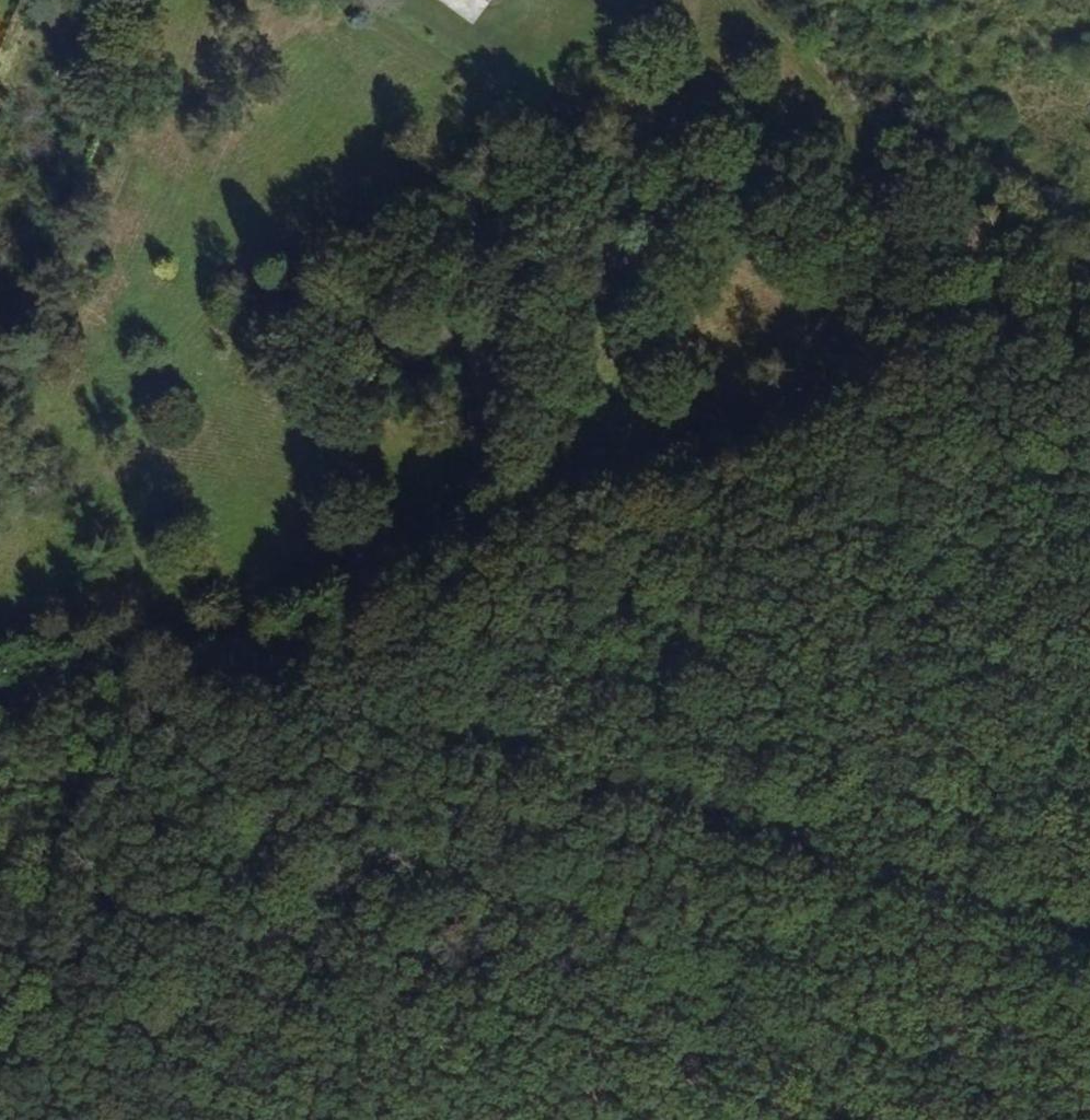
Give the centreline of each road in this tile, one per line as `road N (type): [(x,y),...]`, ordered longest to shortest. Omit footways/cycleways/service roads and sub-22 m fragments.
road 1 (unclassified): [(1089,919),(378,709),(242,693),(0,702)]

